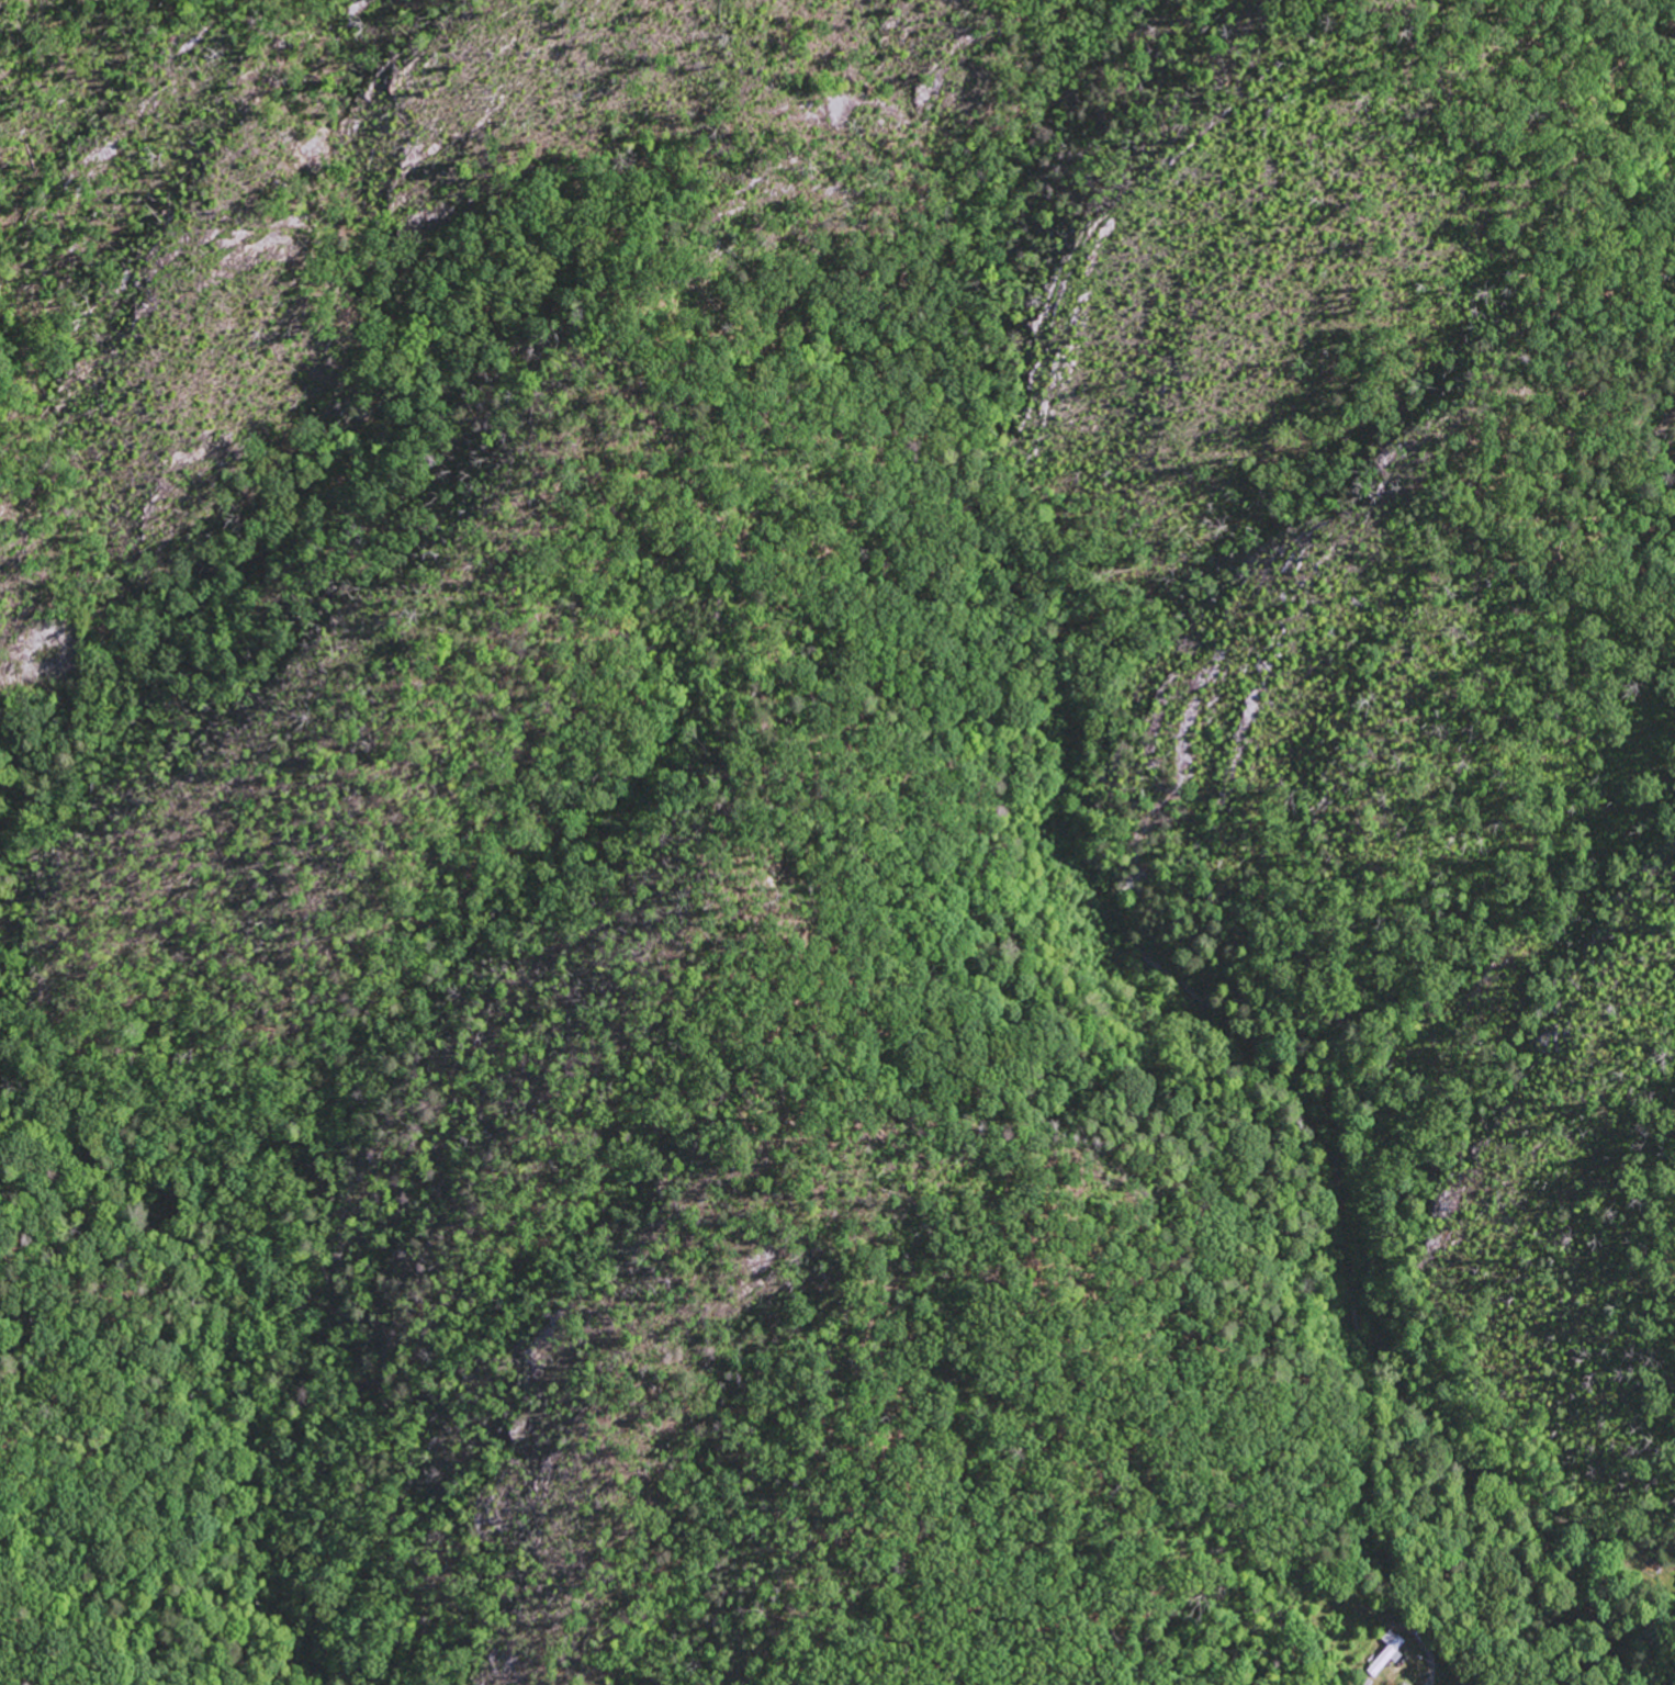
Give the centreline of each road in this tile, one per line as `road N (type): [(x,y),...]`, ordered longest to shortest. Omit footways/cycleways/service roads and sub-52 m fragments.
road 1 (residential): [(1628,1684),(1537,1539),(1414,1415),(1365,1353),(1330,1178),(1274,1079),(1132,943)]

